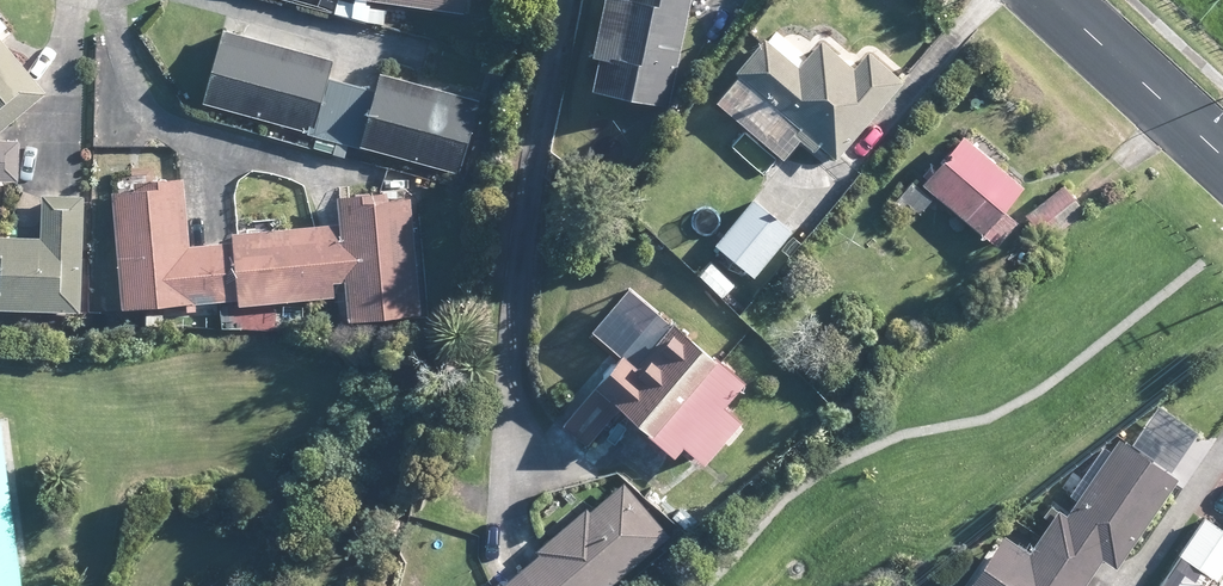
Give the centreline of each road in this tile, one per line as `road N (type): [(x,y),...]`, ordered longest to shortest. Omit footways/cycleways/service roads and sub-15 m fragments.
road 1 (residential): [(1222,158),(1049,0)]

